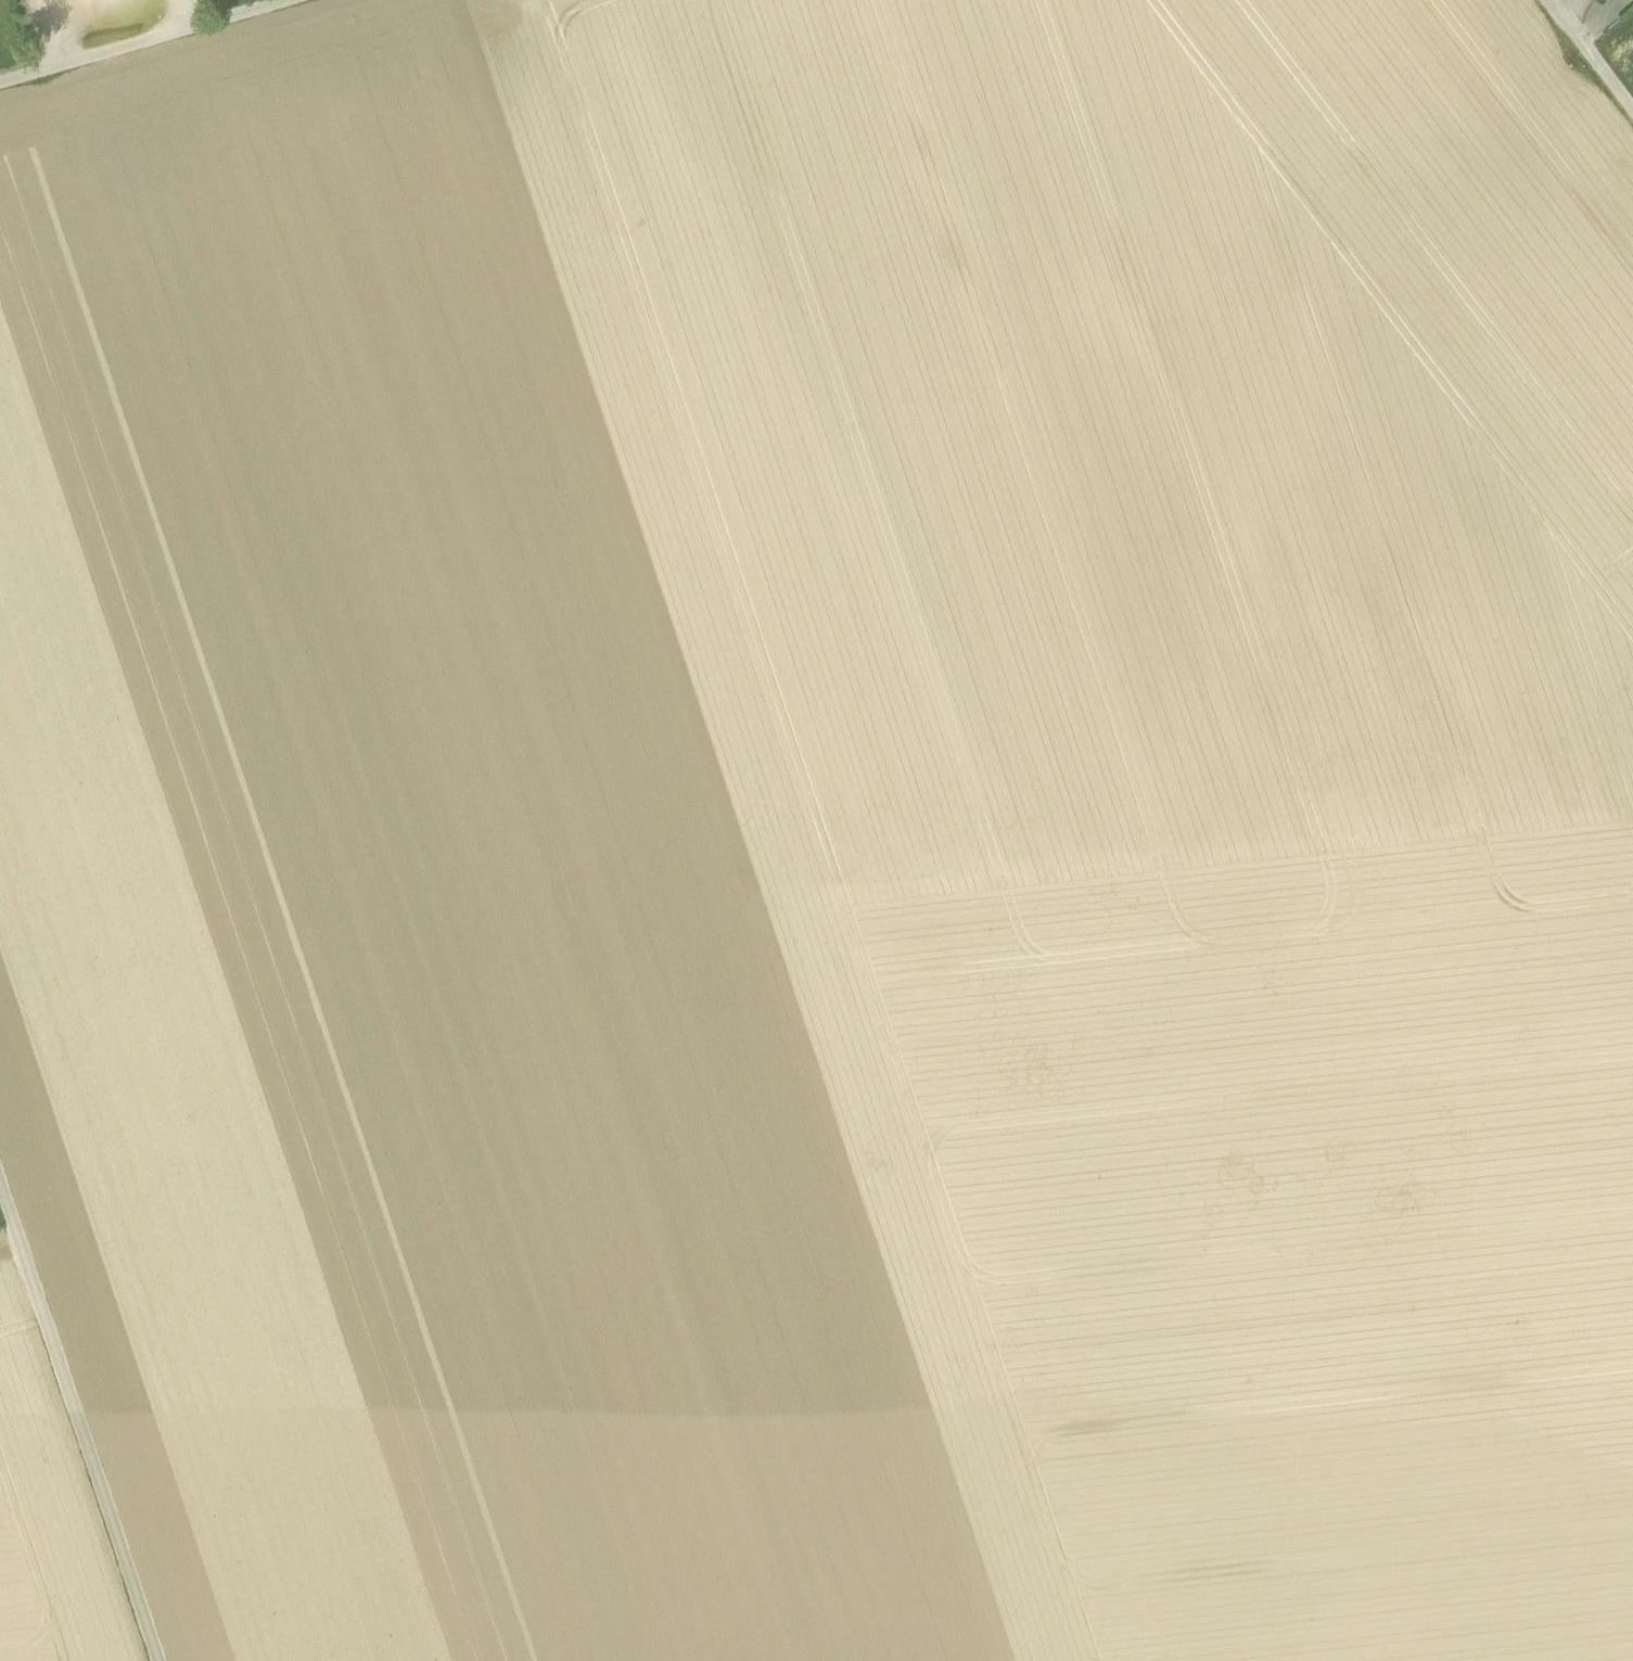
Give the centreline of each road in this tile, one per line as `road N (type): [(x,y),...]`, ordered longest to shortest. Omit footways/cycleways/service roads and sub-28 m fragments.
road 1 (track): [(0,1186),(157,1660)]
road 2 (track): [(0,81),(282,0)]
road 3 (unclassified): [(1553,0),(1632,107)]

